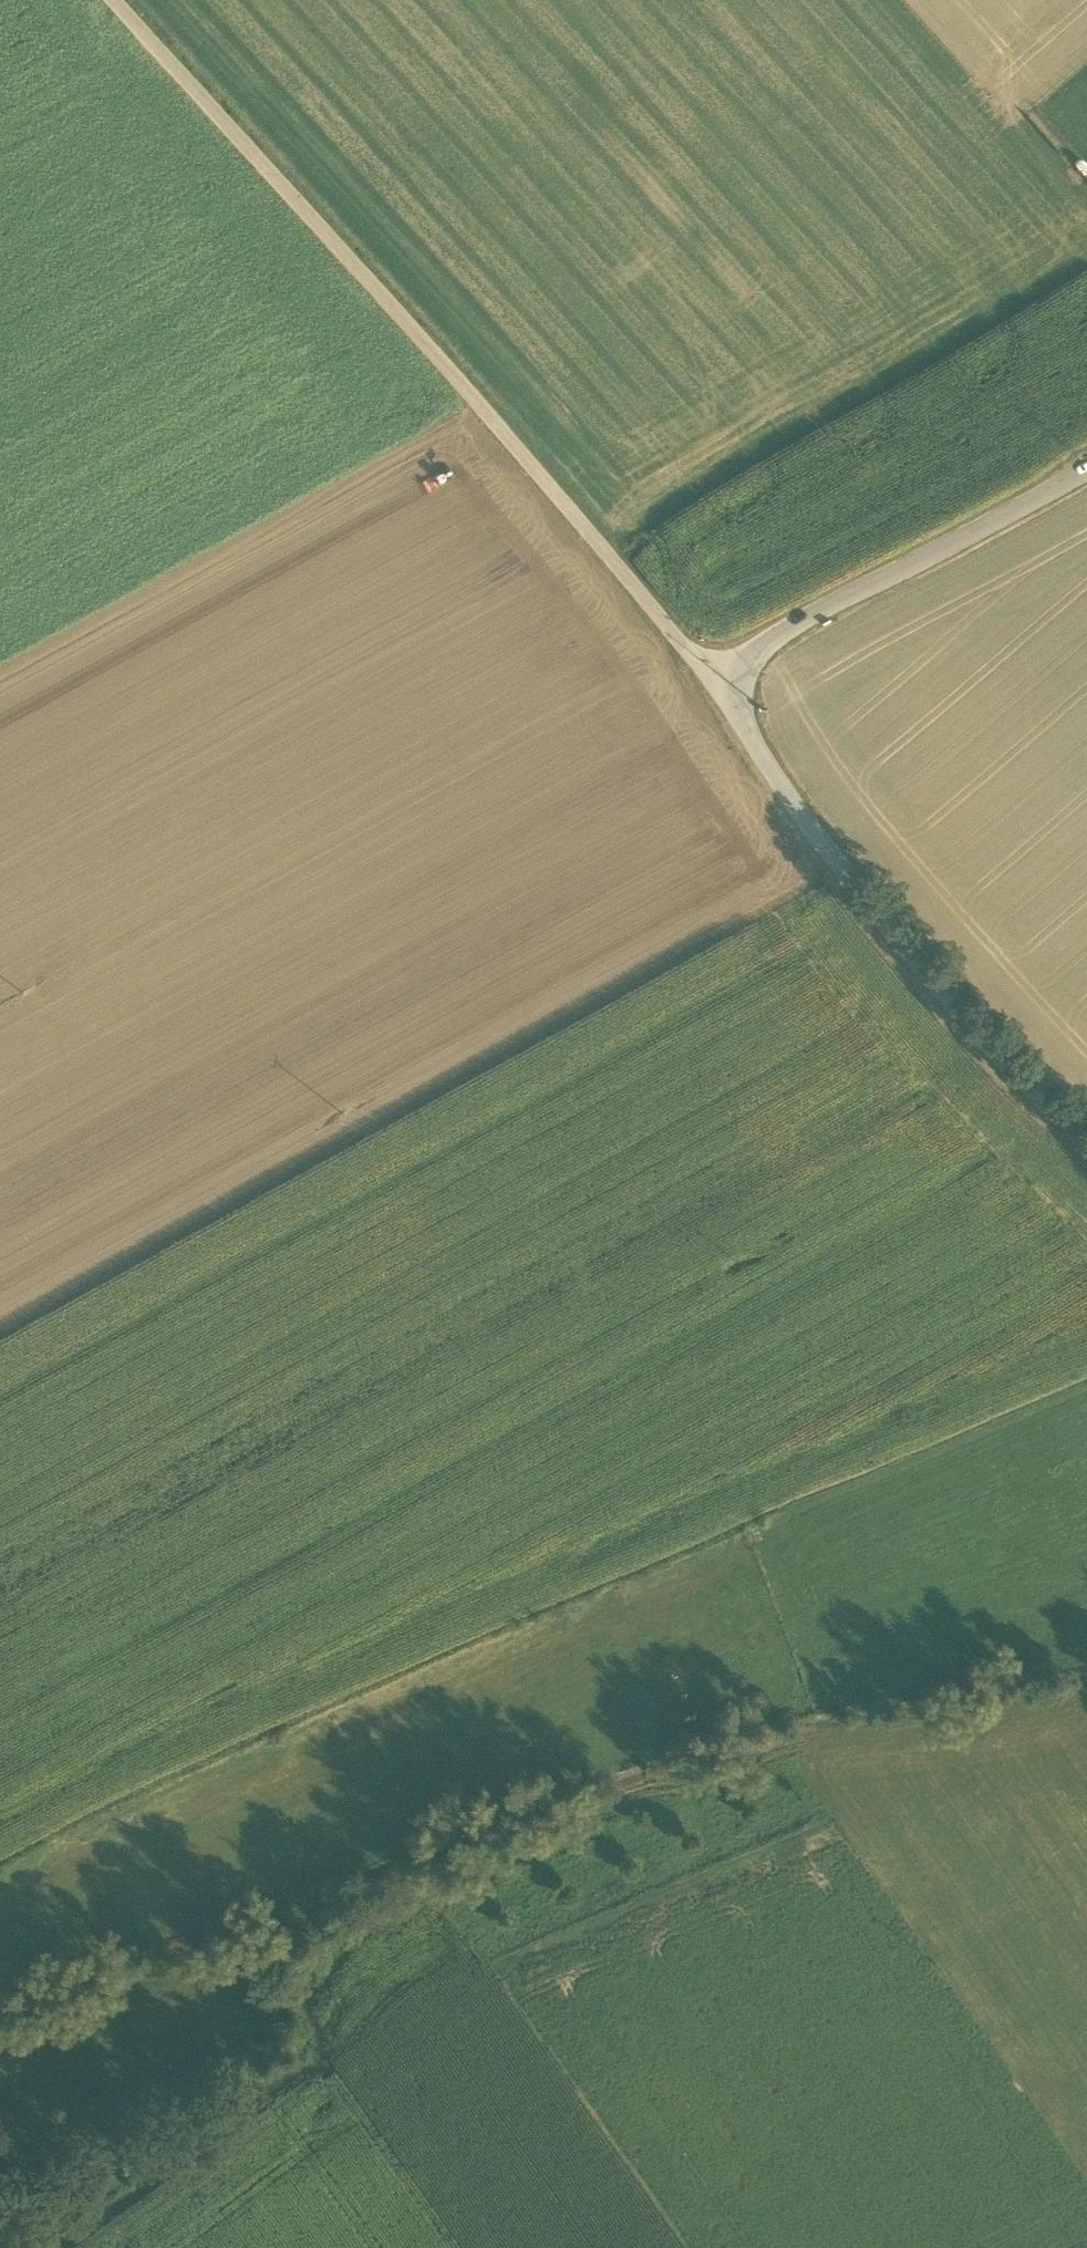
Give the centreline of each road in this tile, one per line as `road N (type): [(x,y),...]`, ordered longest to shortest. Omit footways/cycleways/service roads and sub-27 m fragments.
road 1 (track): [(708,680),(420,337),(112,0)]
road 2 (unclassified): [(1086,1155),(881,926),(708,680)]
road 3 (residential): [(1086,468),(708,680)]

